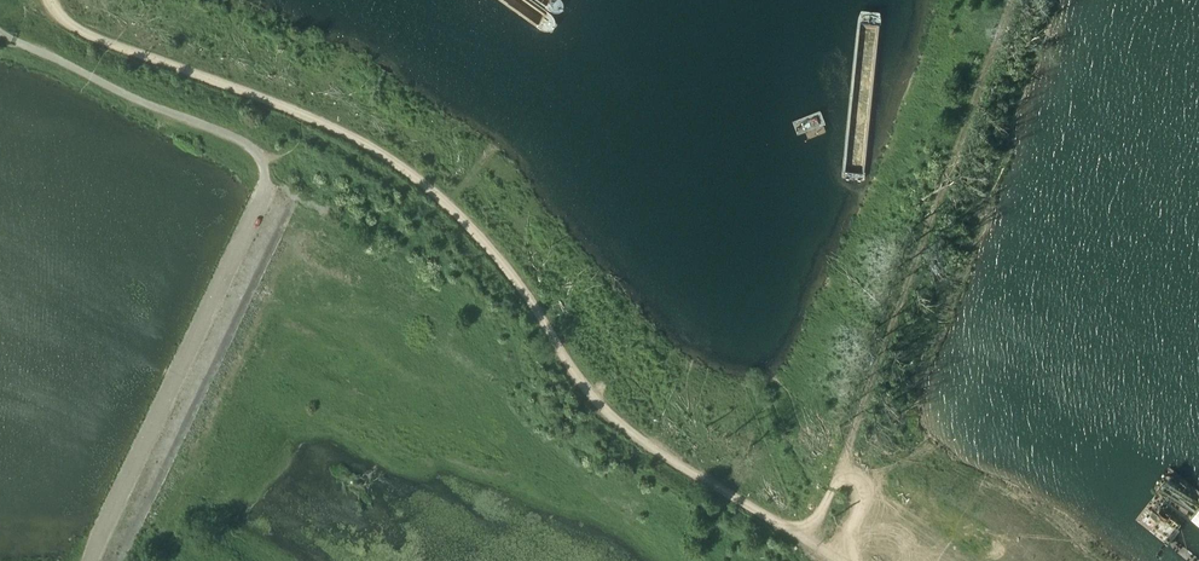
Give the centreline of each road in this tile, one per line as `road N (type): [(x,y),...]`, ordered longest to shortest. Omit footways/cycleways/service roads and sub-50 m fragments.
road 1 (track): [(52,0),(79,31),(298,113),(407,174),(504,269),(587,403),(826,556),(1020,0)]
road 2 (unclassified): [(96,560),(261,225),(266,180),(245,147),(0,29)]

